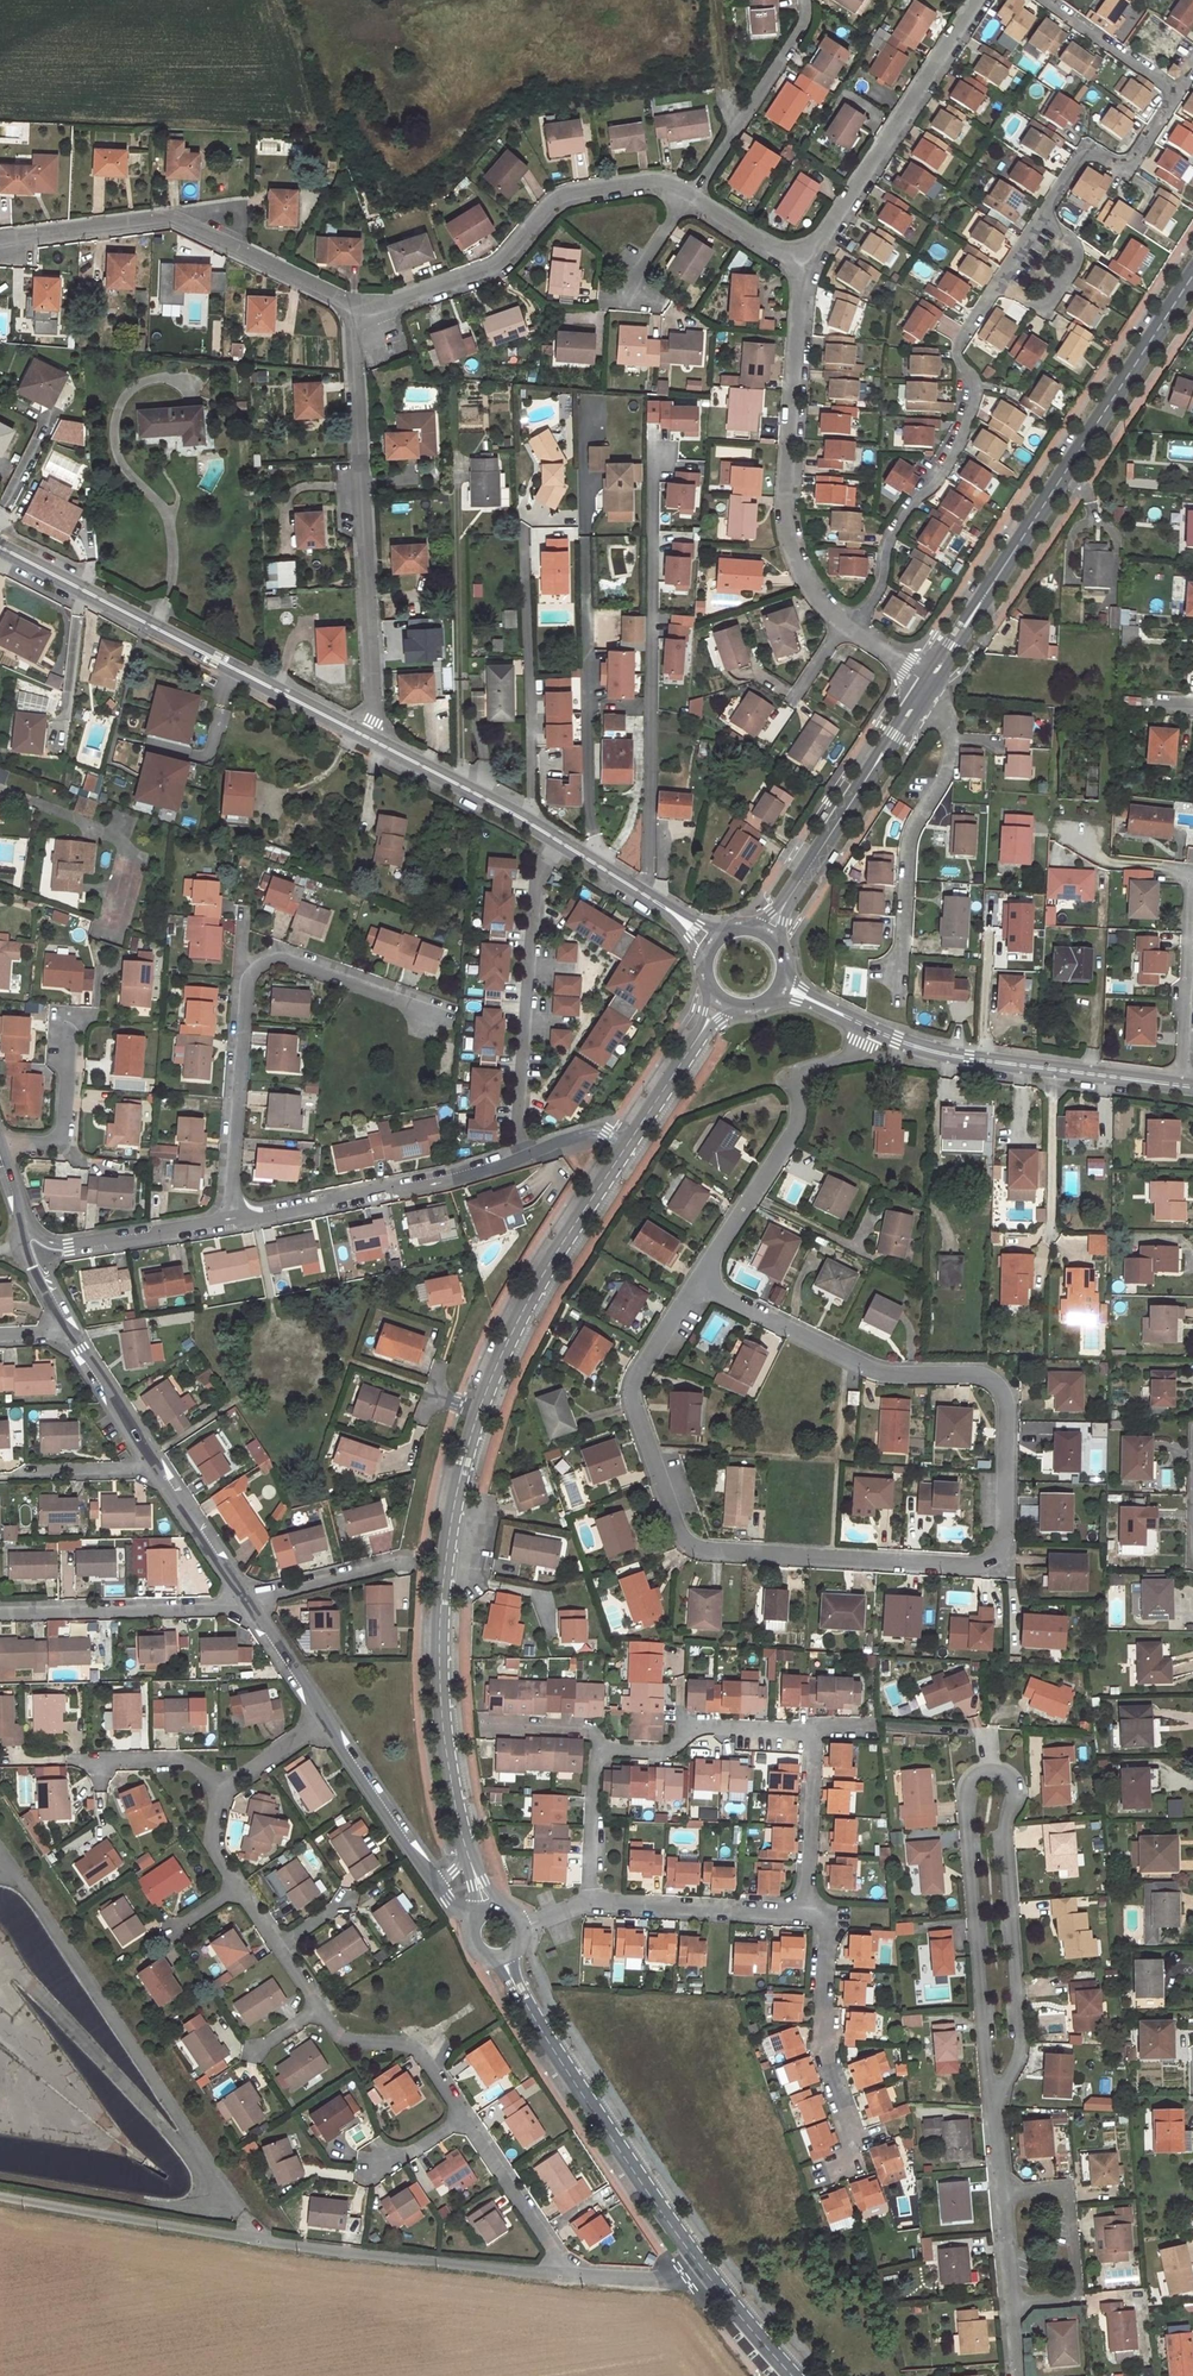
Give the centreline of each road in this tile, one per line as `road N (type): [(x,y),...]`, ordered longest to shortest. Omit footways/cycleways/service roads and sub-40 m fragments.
road 1 (residential): [(697,1282),(634,1387),(682,1536),(704,1550),(833,1561),(968,1567),(998,1555),(1006,1410),(997,1385),(973,1376),(878,1373),(746,1309)]
road 2 (residential): [(992,2100),(1022,2054),(1004,1832),(1016,1793),(1006,1775),(992,1773),(975,1780),(969,1805),(991,2091)]
road 3 (unclassified): [(562,2272),(0,2195)]
road 4 (unclassified): [(929,682),(1192,276)]
road 5 (residential): [(478,1411),(440,1612),(440,1697),(468,1858)]
road 6 (residential): [(369,737),(375,722),(352,308)]
road 7 (tertiary): [(369,737),(0,545)]
road 8 (residential): [(999,281),(956,352),(970,391),(956,455),(938,484),(901,516),(882,591),(853,633)]
road 9 (residential): [(352,308),(395,307),(495,271),(562,202),(640,189),(694,199)]
road 10 (residential): [(0,240),(172,216),(352,308)]
road 11 (residential): [(842,625),(806,587),(785,519),(803,274)]
road 12 (unclassified): [(507,1958),(558,2056),(702,2267)]
road 13 (residential): [(902,1006),(909,841),(951,753),(950,722),(919,696)]
road 14 (residential): [(803,274),(983,0)]
road 15 (residential): [(526,1156),(519,1121),(538,880),(559,841)]
road 16 (residential): [(872,1030),(859,1051),(802,1078),(790,1138),(697,1282)]
road 17 (track): [(0,114),(319,126)]
road 18 (tertiary): [(1182,1085),(969,1059),(872,1030)]
road 19 (residential): [(625,1145),(522,1311),(478,1411)]
road 20 (residential): [(526,1156),(411,1190),(387,1187),(331,1198),(320,1208),(234,1218)]
road 21 (track): [(456,784),(462,762),(456,491)]
road 22 (unclassified): [(766,934),(919,696)]
road 23 (residential): [(833,2169),(854,2133),(825,2049),(828,1937),(808,1903)]
road 24 (residential): [(247,1604),(0,1616)]
road 25 (residential): [(253,977),(234,1218)]
road 26 (residential): [(1010,2305),(1069,2299),(1076,2282),(1068,2196),(1000,2196)]
road 27 (residential): [(806,0),(803,27),(694,199)]
road 28 (residential): [(602,1754),(661,1753),(699,1726),(814,1732)]
road 29 (residential): [(808,1903),(797,1910),(592,1901)]
road 30 (tertiary): [(559,841),(369,737)]
road 31 (residential): [(234,1218),(118,1244),(55,1243),(27,1227)]
road 32 (residential): [(1176,99),(1131,165),(1109,168),(1083,157),(1040,219)]
road 33 (residential): [(467,2118),(415,2047),(352,2040),(320,2008)]
road 34 (unclassified): [(436,1884),(329,1721)]
road 35 (residential): [(1192,895),(1182,1085)]
road 36 (tertiary): [(713,946),(559,841)]
road 37 (residential): [(427,1013),(287,964),(253,977)]
road 38 (residential): [(562,2272),(559,2253),(467,2118)]
road 39 (residential): [(1034,0),(1176,99)]
road 40 (residential): [(723,1003),(625,1145)]
road 41 (residential): [(814,1732),(808,1903)]
road 42 (unclassified): [(247,1604),(153,1462)]
road 43 (residential): [(1040,219),(1079,247),(1051,305),(999,281)]
road 44 (residential): [(4,1148),(59,1139),(67,1032)]
road 45 (residential): [(403,1562),(247,1604)]
road 46 (unclassified): [(153,1462),(68,1331)]
road 47 (residential): [(592,1901),(594,1766),(602,1754)]
road 48 (residential): [(86,1761),(182,1761),(224,1789)]
road 49 (unclassified): [(329,1721),(247,1604)]
road 50 (unclassified): [(702,2267),(794,2375)]
road 51 (unclassified): [(702,2267),(657,2279),(562,2272)]
road 52 (residential): [(694,199),(803,274)]
road 53 (residential): [(24,1473),(133,1471),(153,1462)]
road 54 (residential): [(625,308),(694,199)]
road 55 (residential): [(602,1754),(587,1727),(491,1723)]
road 56 (residential): [(224,1789),(329,1721)]

